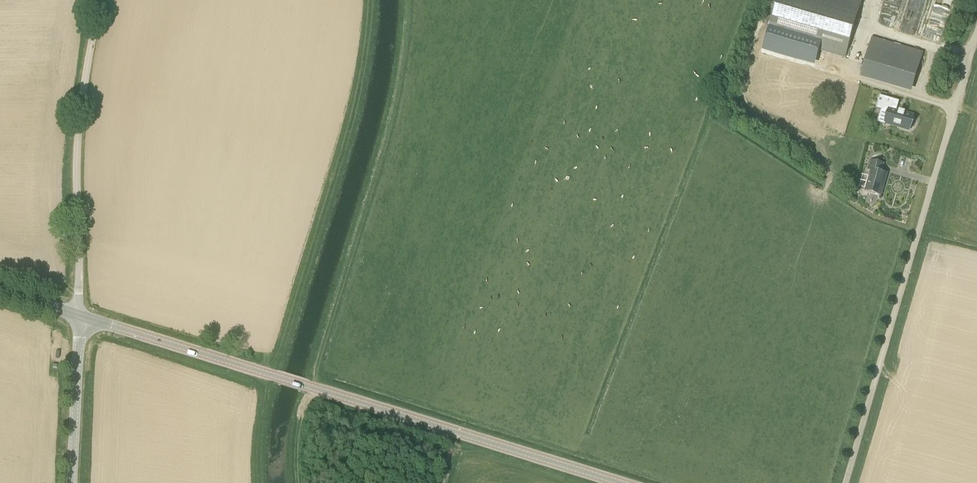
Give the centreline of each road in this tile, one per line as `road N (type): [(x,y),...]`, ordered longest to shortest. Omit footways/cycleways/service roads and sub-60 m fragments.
road 1 (tertiary): [(622,482),(79,316)]
road 2 (unclassified): [(844,482),(976,14)]
road 3 (unclassified): [(79,316),(79,120),(100,0)]
road 4 (tertiary): [(72,482),(79,316)]

